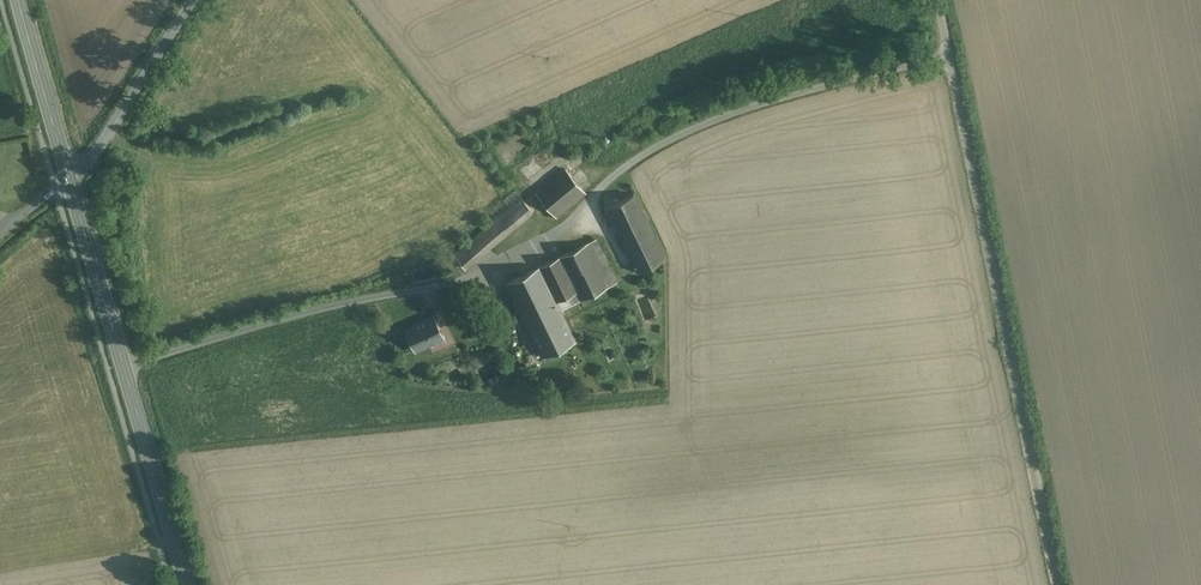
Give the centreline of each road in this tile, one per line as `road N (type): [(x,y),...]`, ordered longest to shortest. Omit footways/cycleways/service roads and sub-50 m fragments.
road 1 (residential): [(938,0),(1060,584)]
road 2 (secondary): [(68,177),(187,584)]
road 3 (residential): [(193,0),(93,158),(68,177)]
road 4 (secondary): [(19,0),(68,177)]

